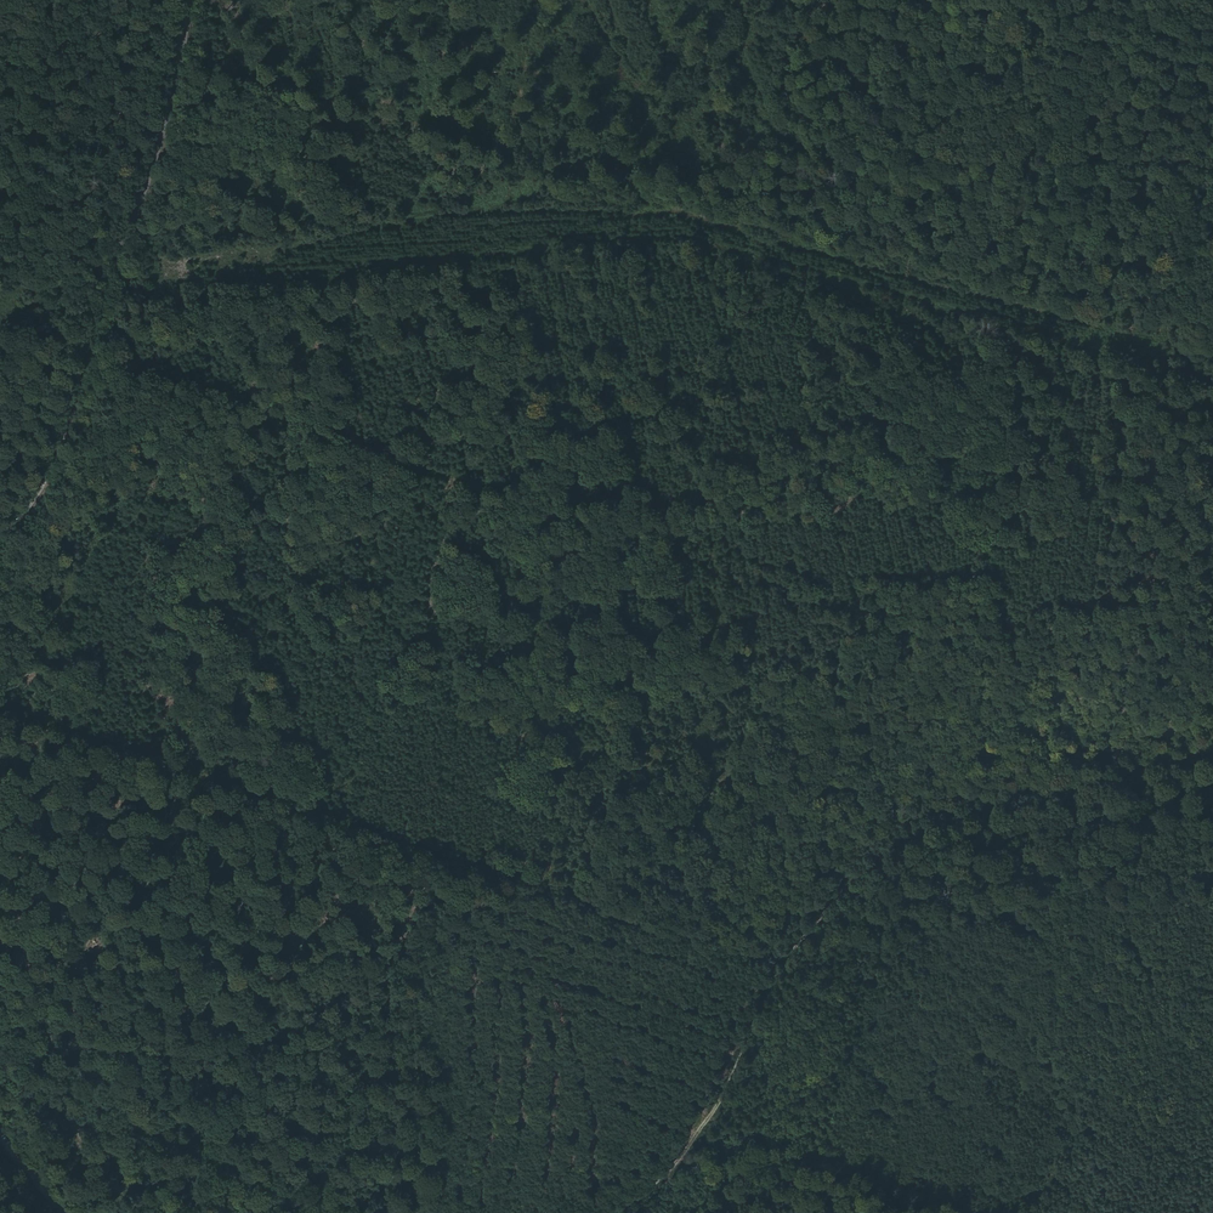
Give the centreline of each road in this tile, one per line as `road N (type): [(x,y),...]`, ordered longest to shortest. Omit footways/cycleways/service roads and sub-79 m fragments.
road 1 (track): [(609,1212),(674,1163),(727,1084),(777,971),(846,888),(894,847),(1018,795),(1212,748)]
road 2 (tertiary): [(178,0),(159,125),(74,410),(48,470),(0,537)]

